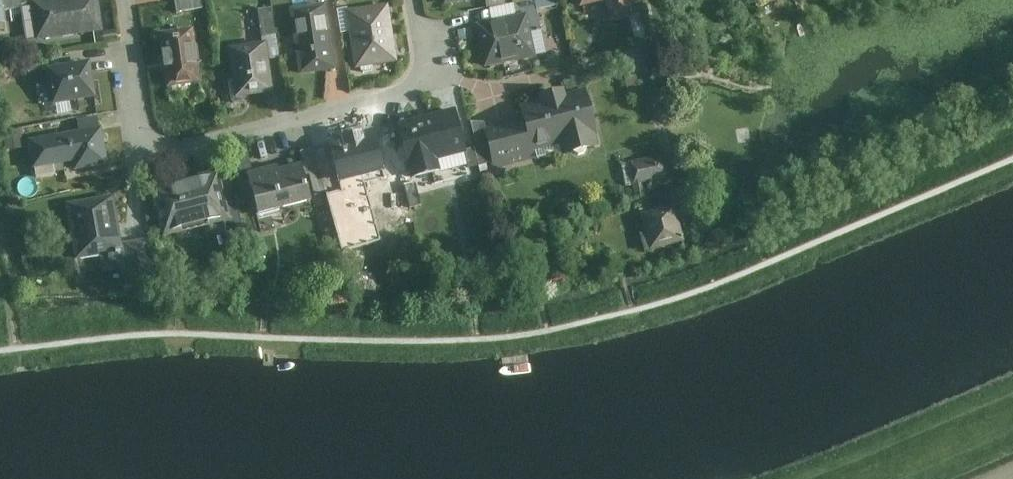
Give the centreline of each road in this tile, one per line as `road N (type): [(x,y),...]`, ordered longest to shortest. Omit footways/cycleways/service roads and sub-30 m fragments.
road 1 (residential): [(413,0),(427,84),(149,152),(125,0)]

